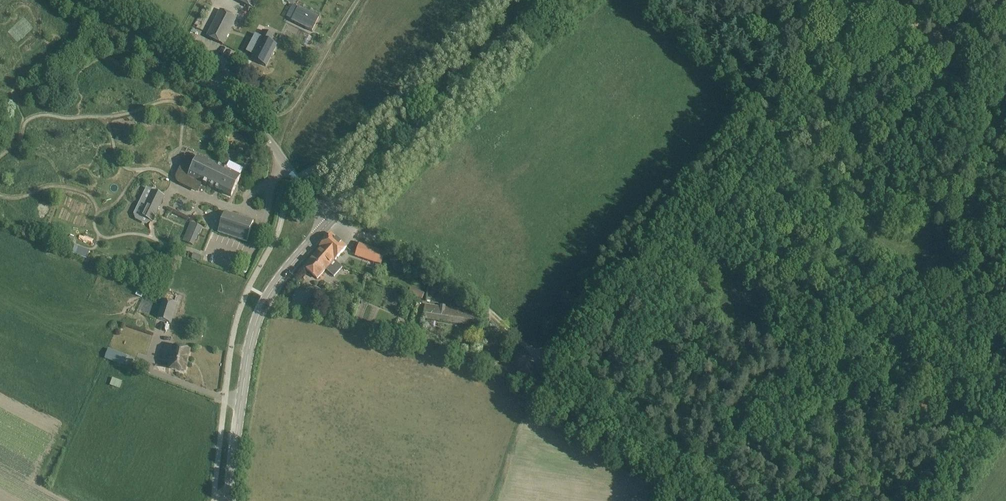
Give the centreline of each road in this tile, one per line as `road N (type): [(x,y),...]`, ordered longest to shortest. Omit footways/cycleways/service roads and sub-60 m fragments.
road 1 (track): [(332,221),(421,260),(503,315),(528,339),(569,408),(711,500)]
road 2 (unclassified): [(332,221),(232,101),(85,0)]
road 3 (tertiary): [(332,221),(549,0)]
road 4 (tertiary): [(231,500),(254,330),(281,280),(332,221)]
road 5 (track): [(1005,99),(981,150),(936,191),(924,214)]

